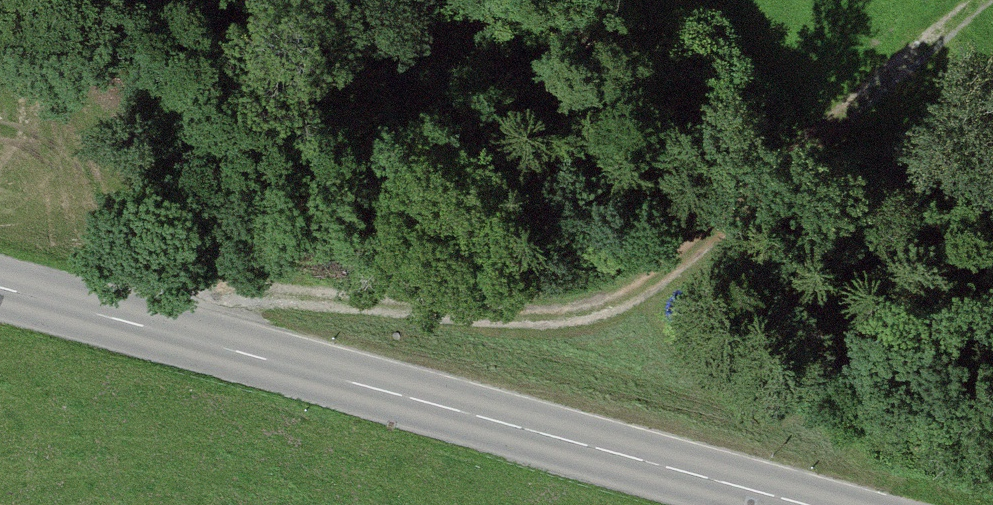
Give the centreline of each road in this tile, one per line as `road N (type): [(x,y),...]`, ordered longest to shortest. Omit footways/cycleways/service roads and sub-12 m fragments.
road 1 (track): [(982,0),(674,263),(605,307),(486,314),(315,295),(218,299),(191,340)]
road 2 (secondary): [(804,504),(0,288)]

